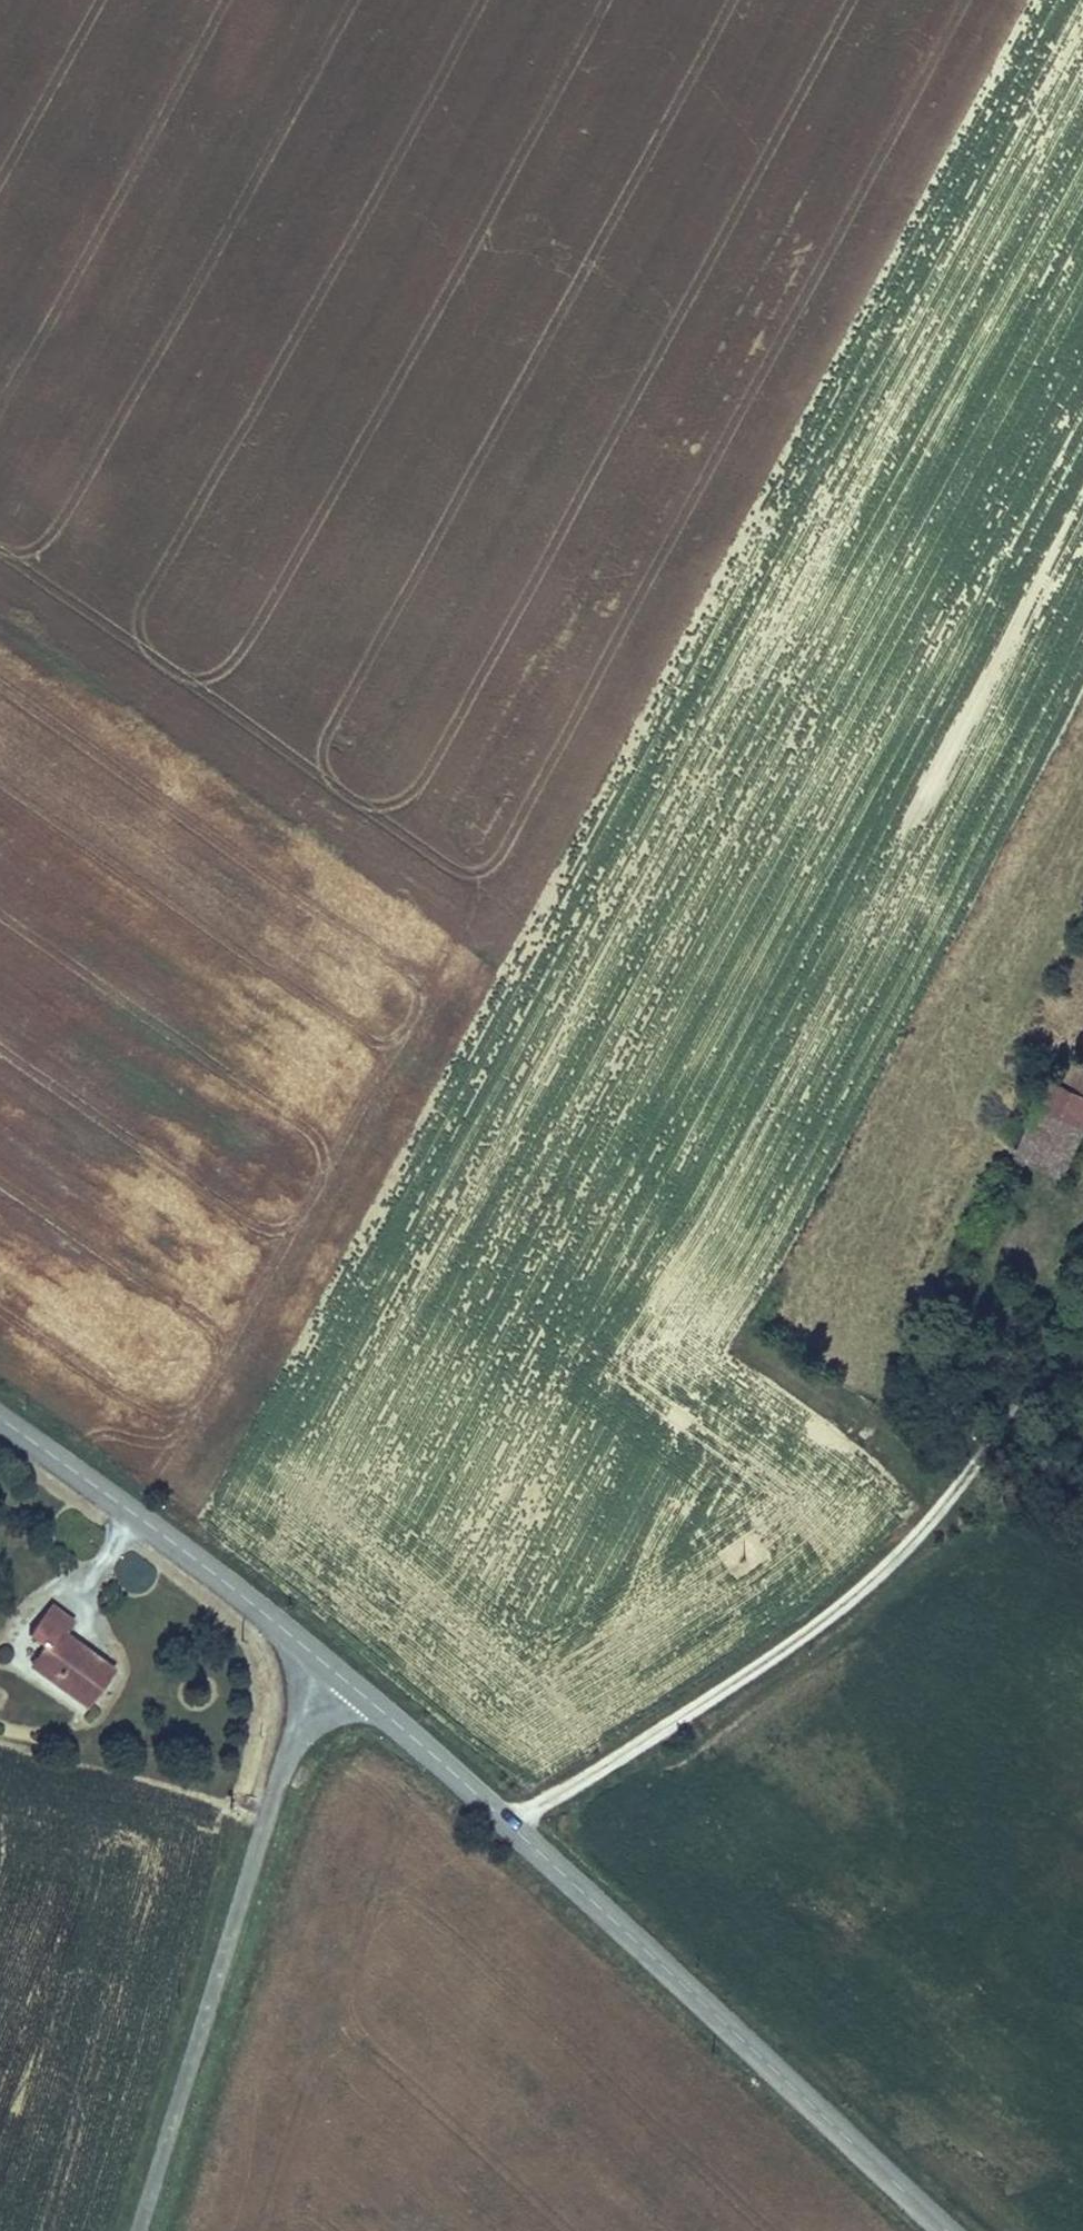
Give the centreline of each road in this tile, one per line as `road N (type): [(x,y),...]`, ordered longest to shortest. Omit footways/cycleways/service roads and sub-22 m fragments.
road 1 (tertiary): [(947,2230),(336,1669)]
road 2 (unclassified): [(336,1669),(292,1743),(137,2230)]
road 3 (tertiary): [(336,1669),(0,1410)]

